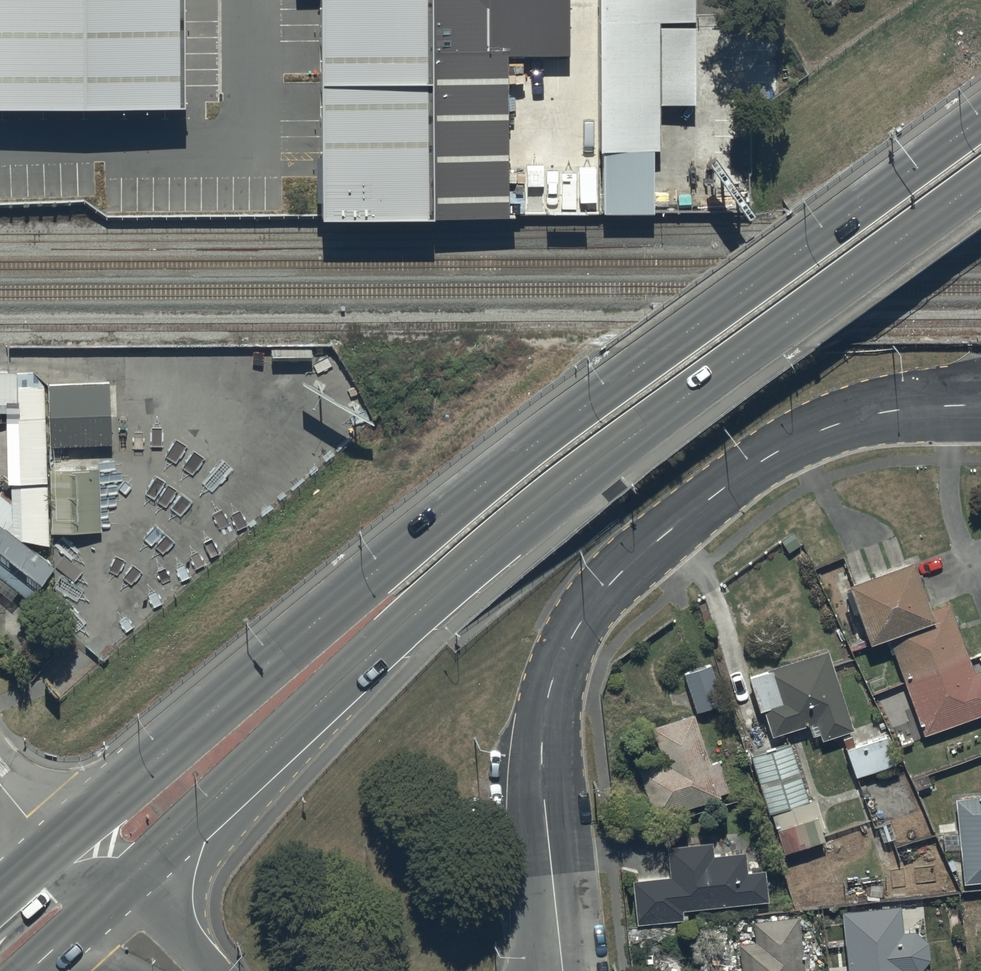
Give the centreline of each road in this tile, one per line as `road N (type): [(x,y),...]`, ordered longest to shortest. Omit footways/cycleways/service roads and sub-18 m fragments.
road 1 (primary): [(55,849),(487,480),(980,114)]
road 2 (primary): [(980,174),(535,510),(104,903)]
road 3 (tertiary): [(563,970),(542,747),(563,656),(589,611),(649,547),(793,443),(879,414),(980,407)]

